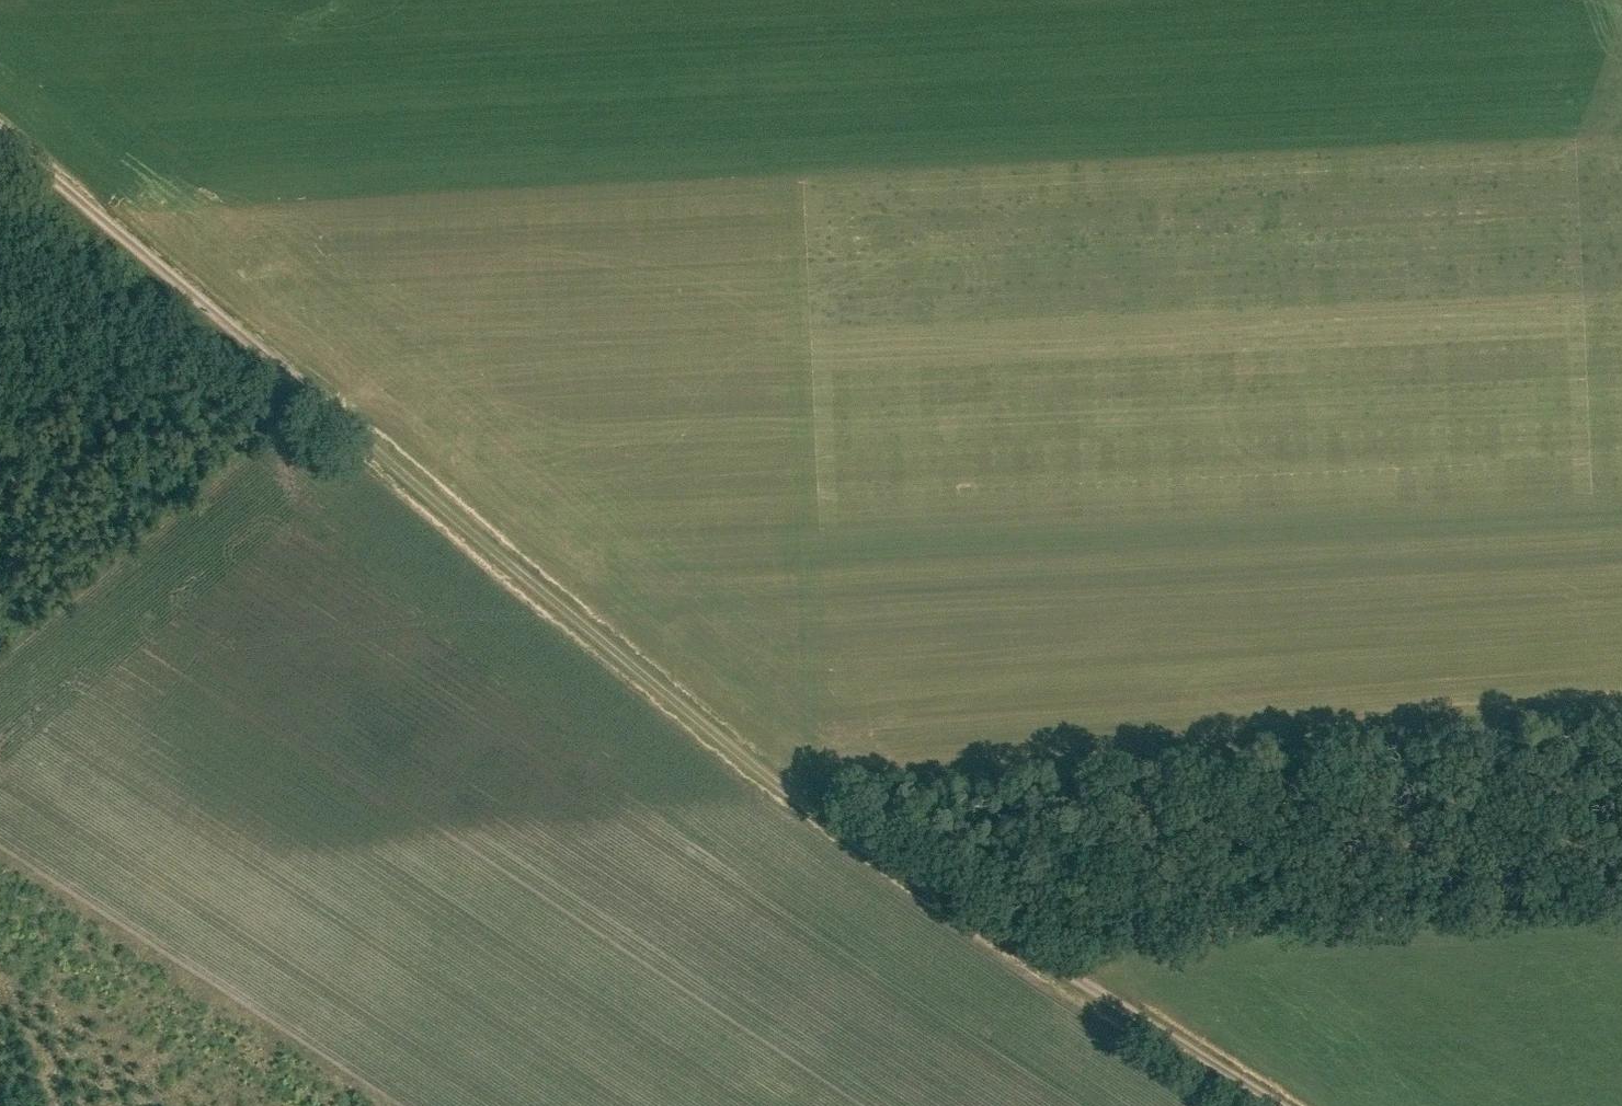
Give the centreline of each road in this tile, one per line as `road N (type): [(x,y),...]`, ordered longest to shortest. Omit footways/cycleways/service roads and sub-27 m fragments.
road 1 (track): [(1280,1105),(1002,935),(683,708),(0,137)]

